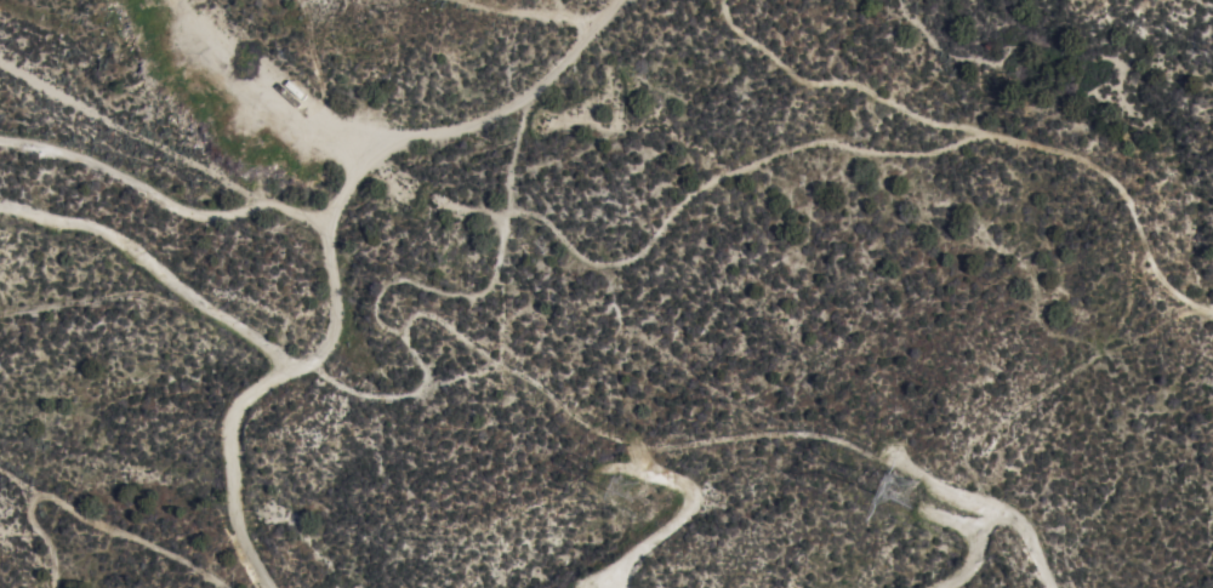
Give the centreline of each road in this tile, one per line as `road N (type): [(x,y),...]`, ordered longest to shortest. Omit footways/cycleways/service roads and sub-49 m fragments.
road 1 (track): [(535,98),(492,293),(460,299),(393,284),(381,302),(386,327),(399,332),(432,315),(633,445),(667,450),(779,435),(839,441),(1006,508),(1024,524),(1054,587)]
road 2 (track): [(272,587),(247,544),(224,439),(247,403),(334,344),(336,226),(372,154),(452,135),(542,96),(625,0)]
road 3 (track): [(180,0),(279,93),(372,154)]
road 4 (track): [(457,0),(602,28)]

